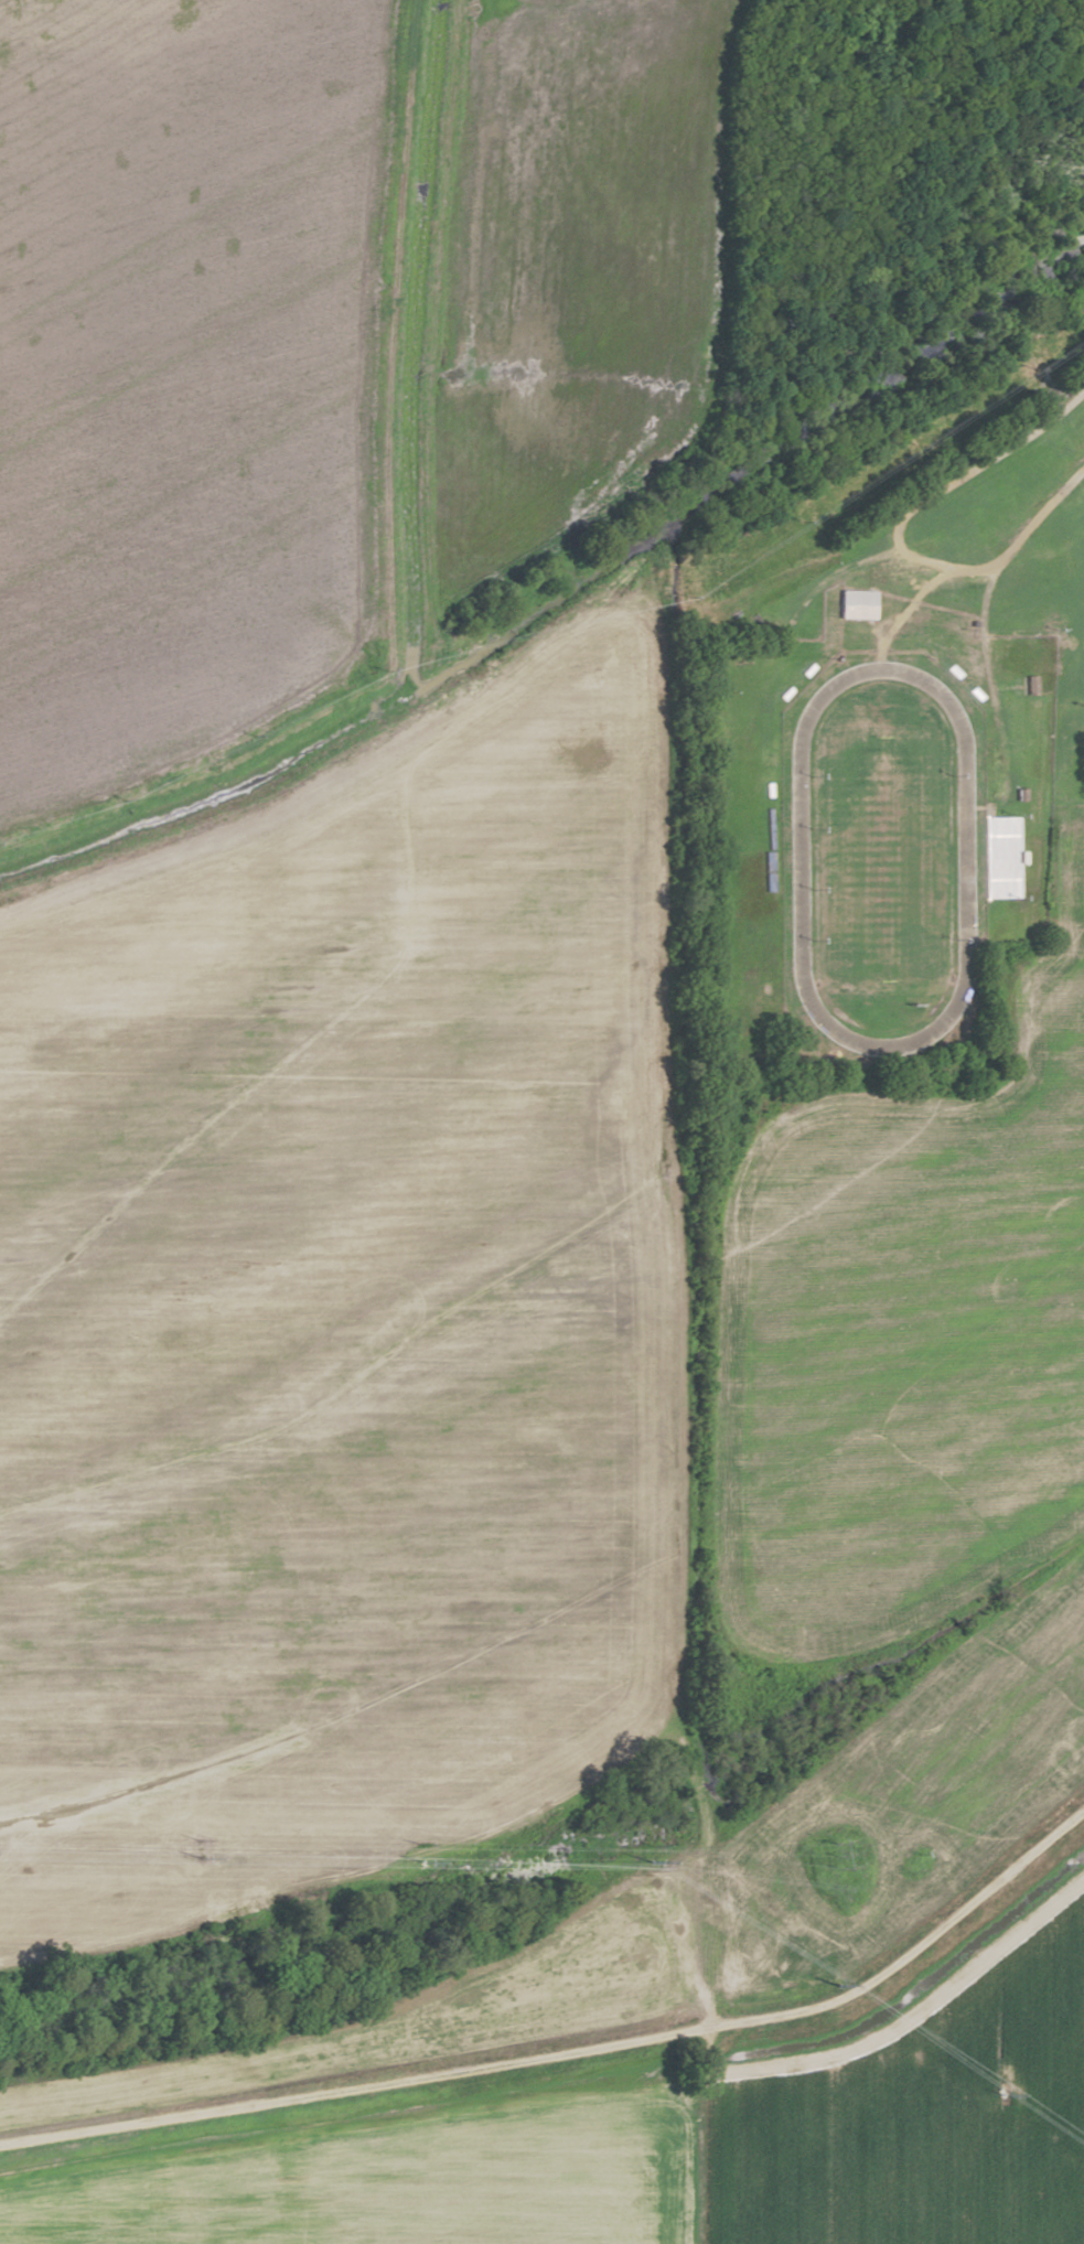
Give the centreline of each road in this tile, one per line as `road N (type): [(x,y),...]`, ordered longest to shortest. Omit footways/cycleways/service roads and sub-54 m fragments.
road 1 (residential): [(1083,1807),(914,1952),(805,2011),(0,2145)]
road 2 (residential): [(1083,385),(906,509),(894,540)]
road 3 (residential): [(894,540),(944,566),(985,569),(1083,461)]

